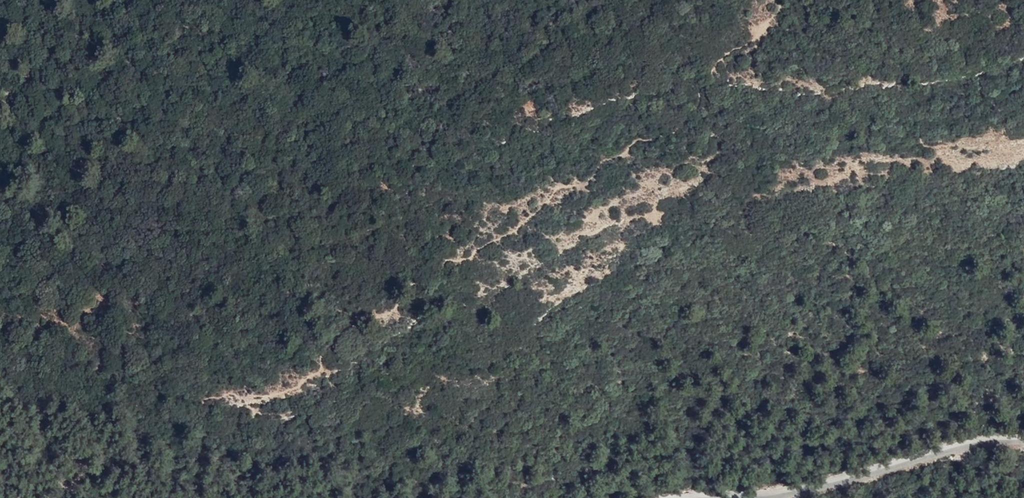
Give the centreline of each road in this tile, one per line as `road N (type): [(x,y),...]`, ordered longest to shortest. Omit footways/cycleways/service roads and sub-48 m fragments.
road 1 (unclassified): [(645,497),(822,479),(987,428),(1023,428)]

